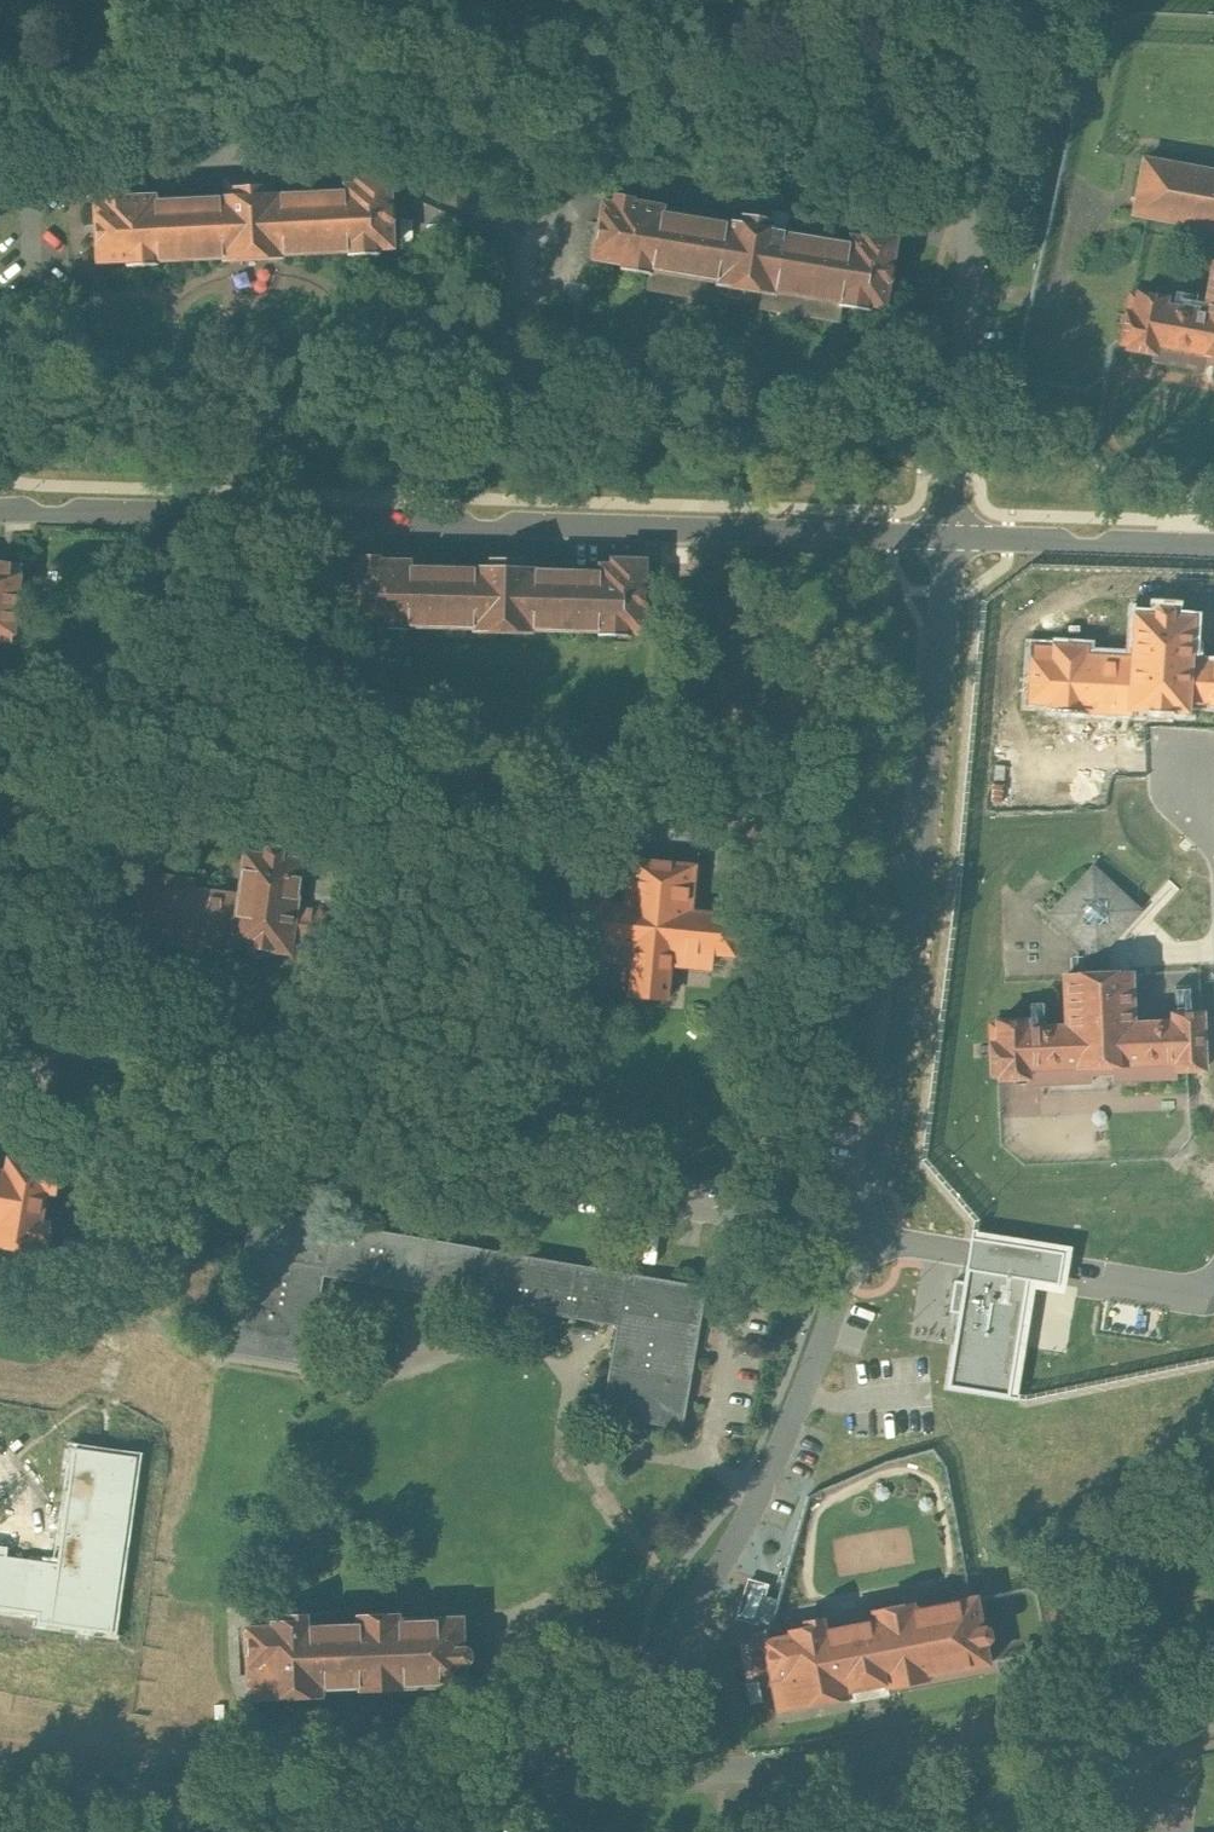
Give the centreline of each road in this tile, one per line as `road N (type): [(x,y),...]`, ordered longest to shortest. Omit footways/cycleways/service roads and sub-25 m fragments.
road 1 (residential): [(0,1094),(854,1252),(909,997),(925,874)]
road 2 (residential): [(952,542),(0,512)]
road 3 (residential): [(925,874),(668,846),(415,856),(0,808)]
road 4 (residential): [(1213,1724),(976,1756),(561,1785)]
road 5 (residential): [(561,1785),(186,1797),(65,1788),(0,1773)]
road 6 (residential): [(952,542),(978,125),(978,0)]
road 7 (residential): [(561,1785),(576,1753),(702,1597),(766,1491)]
road 8 (residential): [(925,874),(952,542)]
road 9 (residential): [(1213,550),(952,542)]

